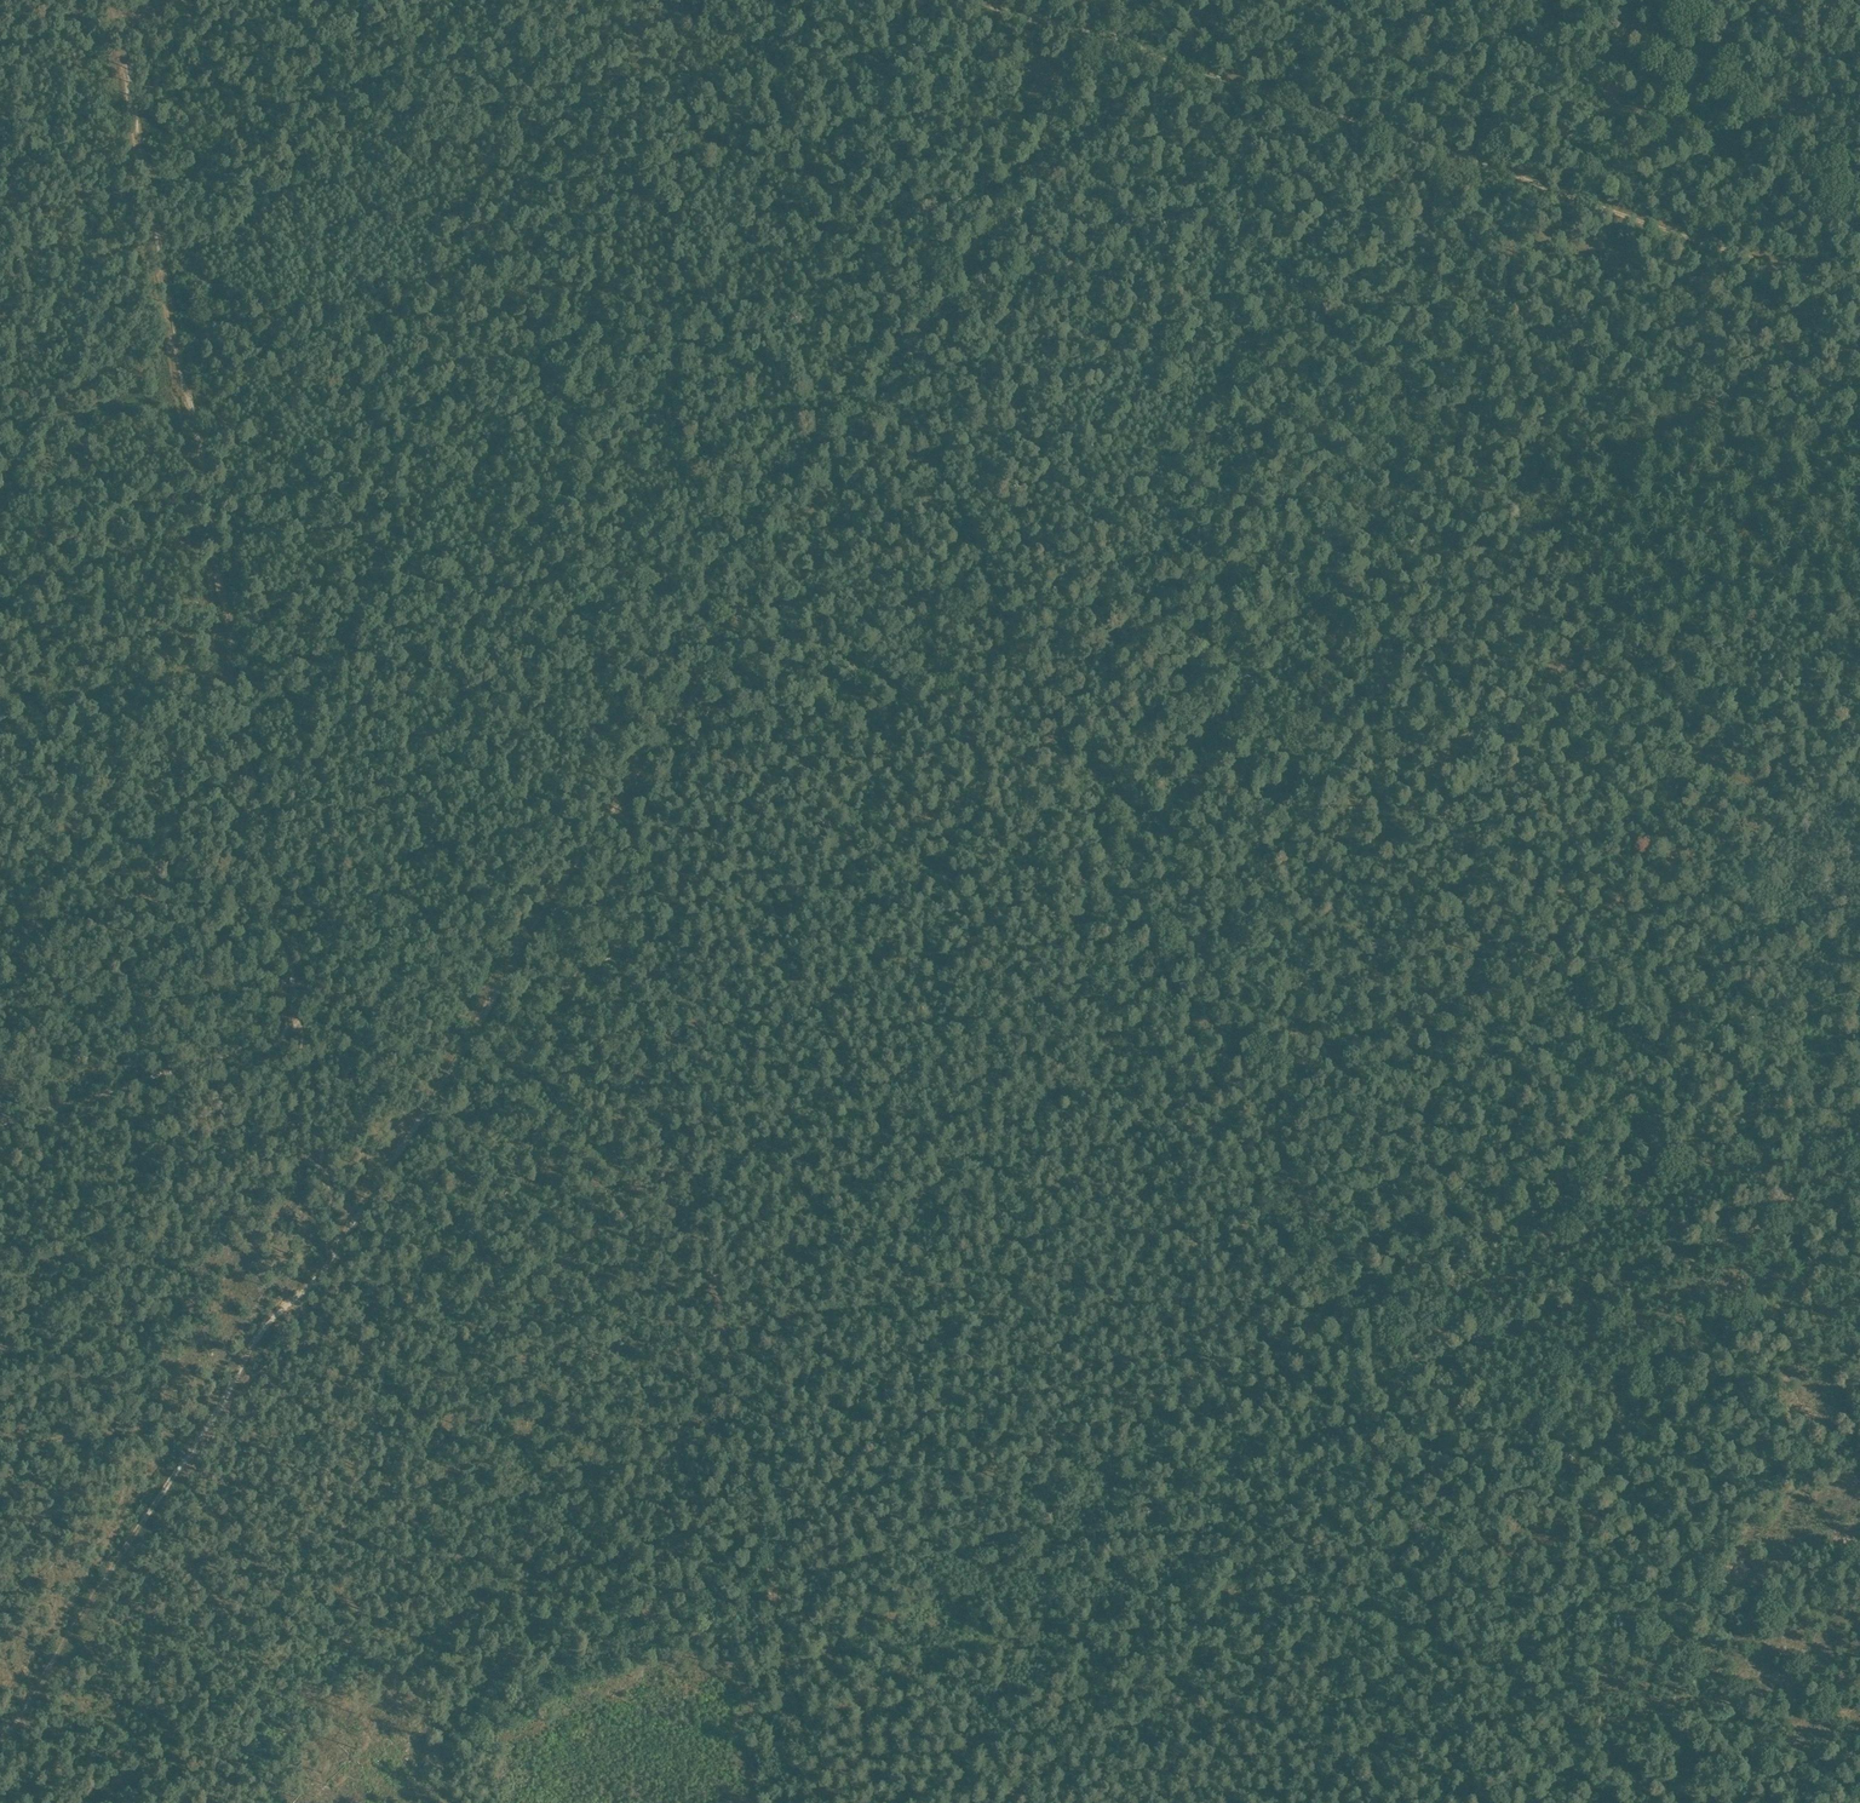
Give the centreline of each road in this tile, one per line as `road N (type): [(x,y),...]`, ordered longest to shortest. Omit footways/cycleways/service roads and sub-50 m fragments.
road 1 (track): [(0,1744),(263,1330),(315,1281),(343,1240),(1141,0)]
road 2 (track): [(1859,1450),(1443,153)]
road 3 (track): [(1859,1064),(785,1568)]
road 4 (track): [(1324,1317),(899,374)]
road 5 (track): [(818,1802),(785,1568),(625,794)]
road 6 (track): [(995,0),(1791,271),(1859,275)]
road 7 (track): [(1670,0),(1859,241)]

